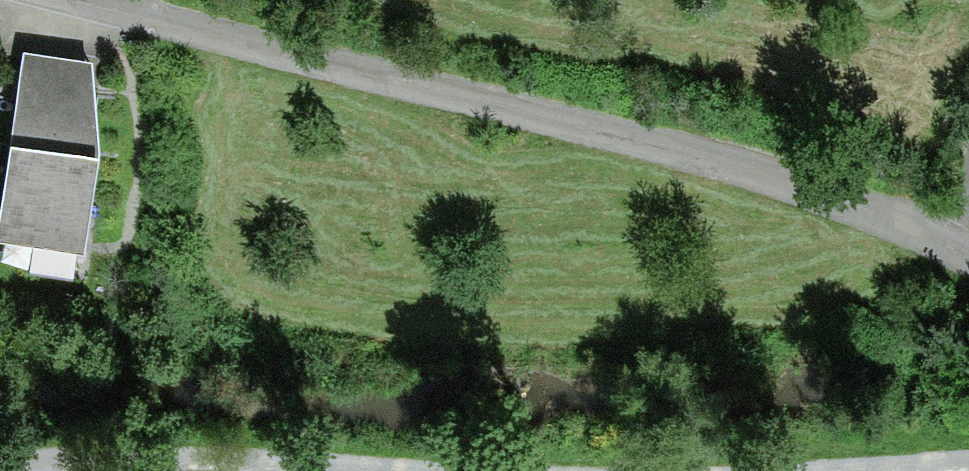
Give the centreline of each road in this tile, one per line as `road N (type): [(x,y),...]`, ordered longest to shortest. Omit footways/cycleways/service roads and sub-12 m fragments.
road 1 (residential): [(968,276),(859,230),(0,3)]
road 2 (track): [(0,462),(182,460),(298,470)]

